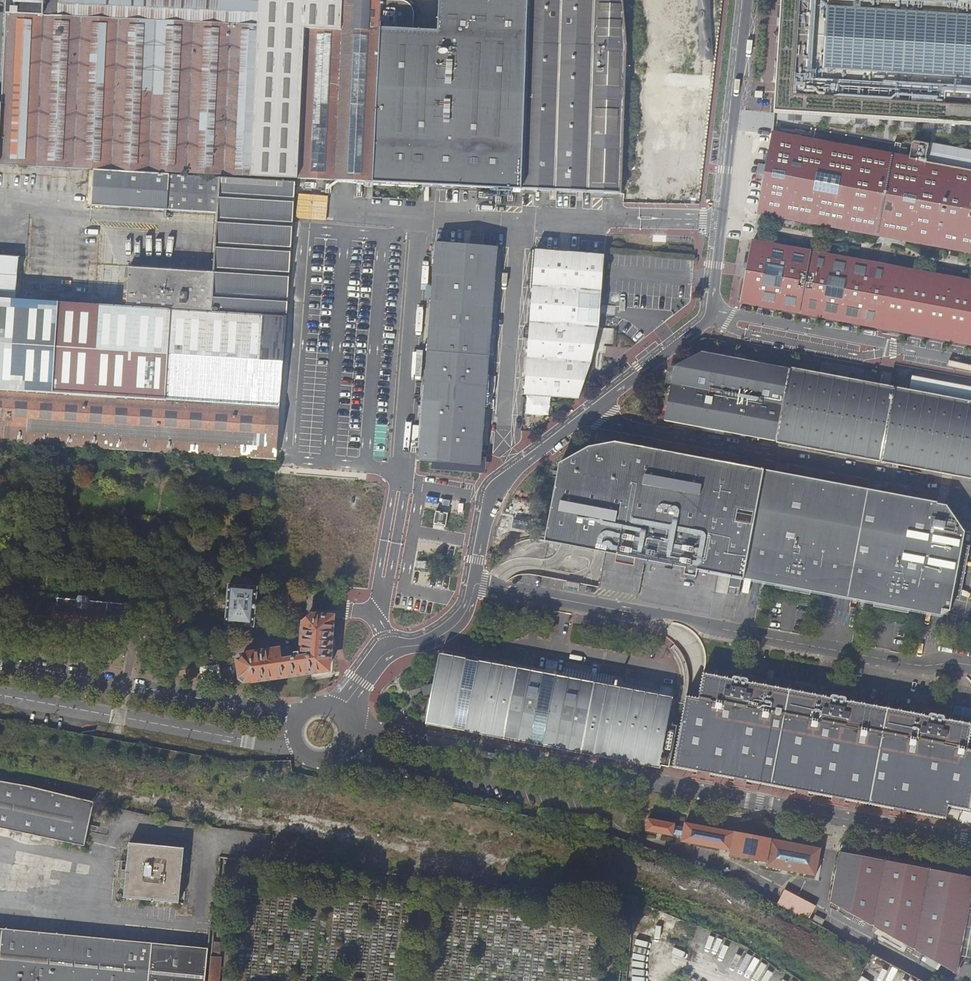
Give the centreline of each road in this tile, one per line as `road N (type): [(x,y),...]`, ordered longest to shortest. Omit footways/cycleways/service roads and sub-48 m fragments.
road 1 (residential): [(970,840),(351,731)]
road 2 (residential): [(298,716),(0,663)]
road 3 (residential): [(0,695),(296,748)]
road 4 (unknown): [(716,202),(739,0)]

